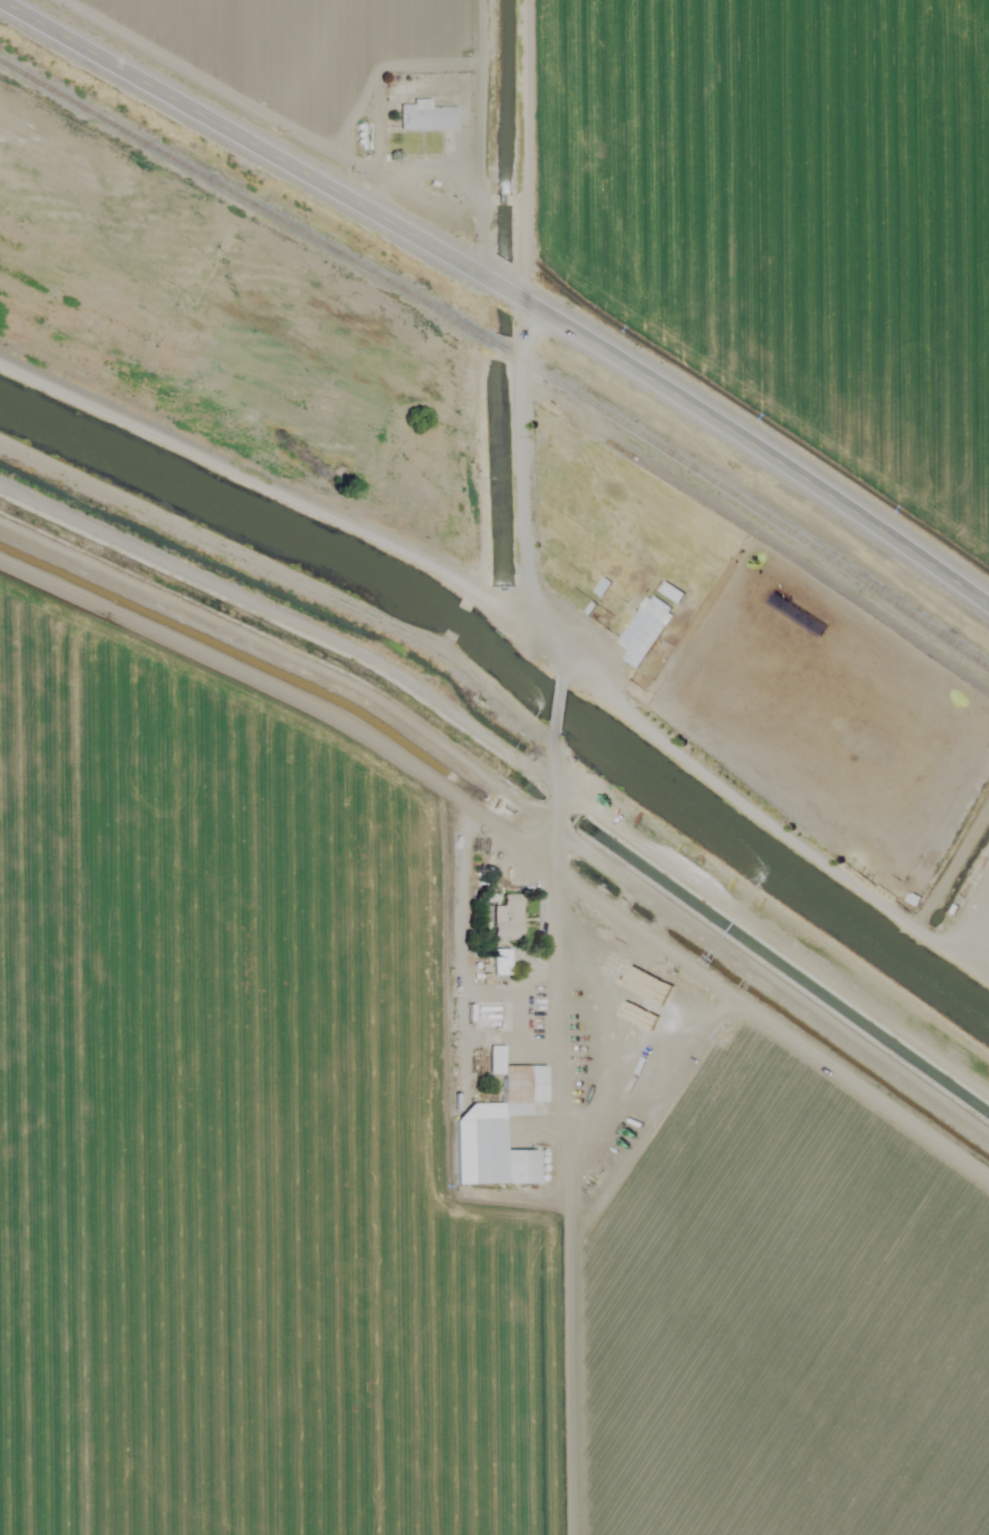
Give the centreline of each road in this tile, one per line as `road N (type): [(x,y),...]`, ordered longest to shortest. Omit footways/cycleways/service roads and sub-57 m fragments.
road 1 (residential): [(988,1129),(243,611),(0,502)]
road 2 (primary): [(476,272),(3,0)]
road 3 (primary): [(988,606),(534,306)]

